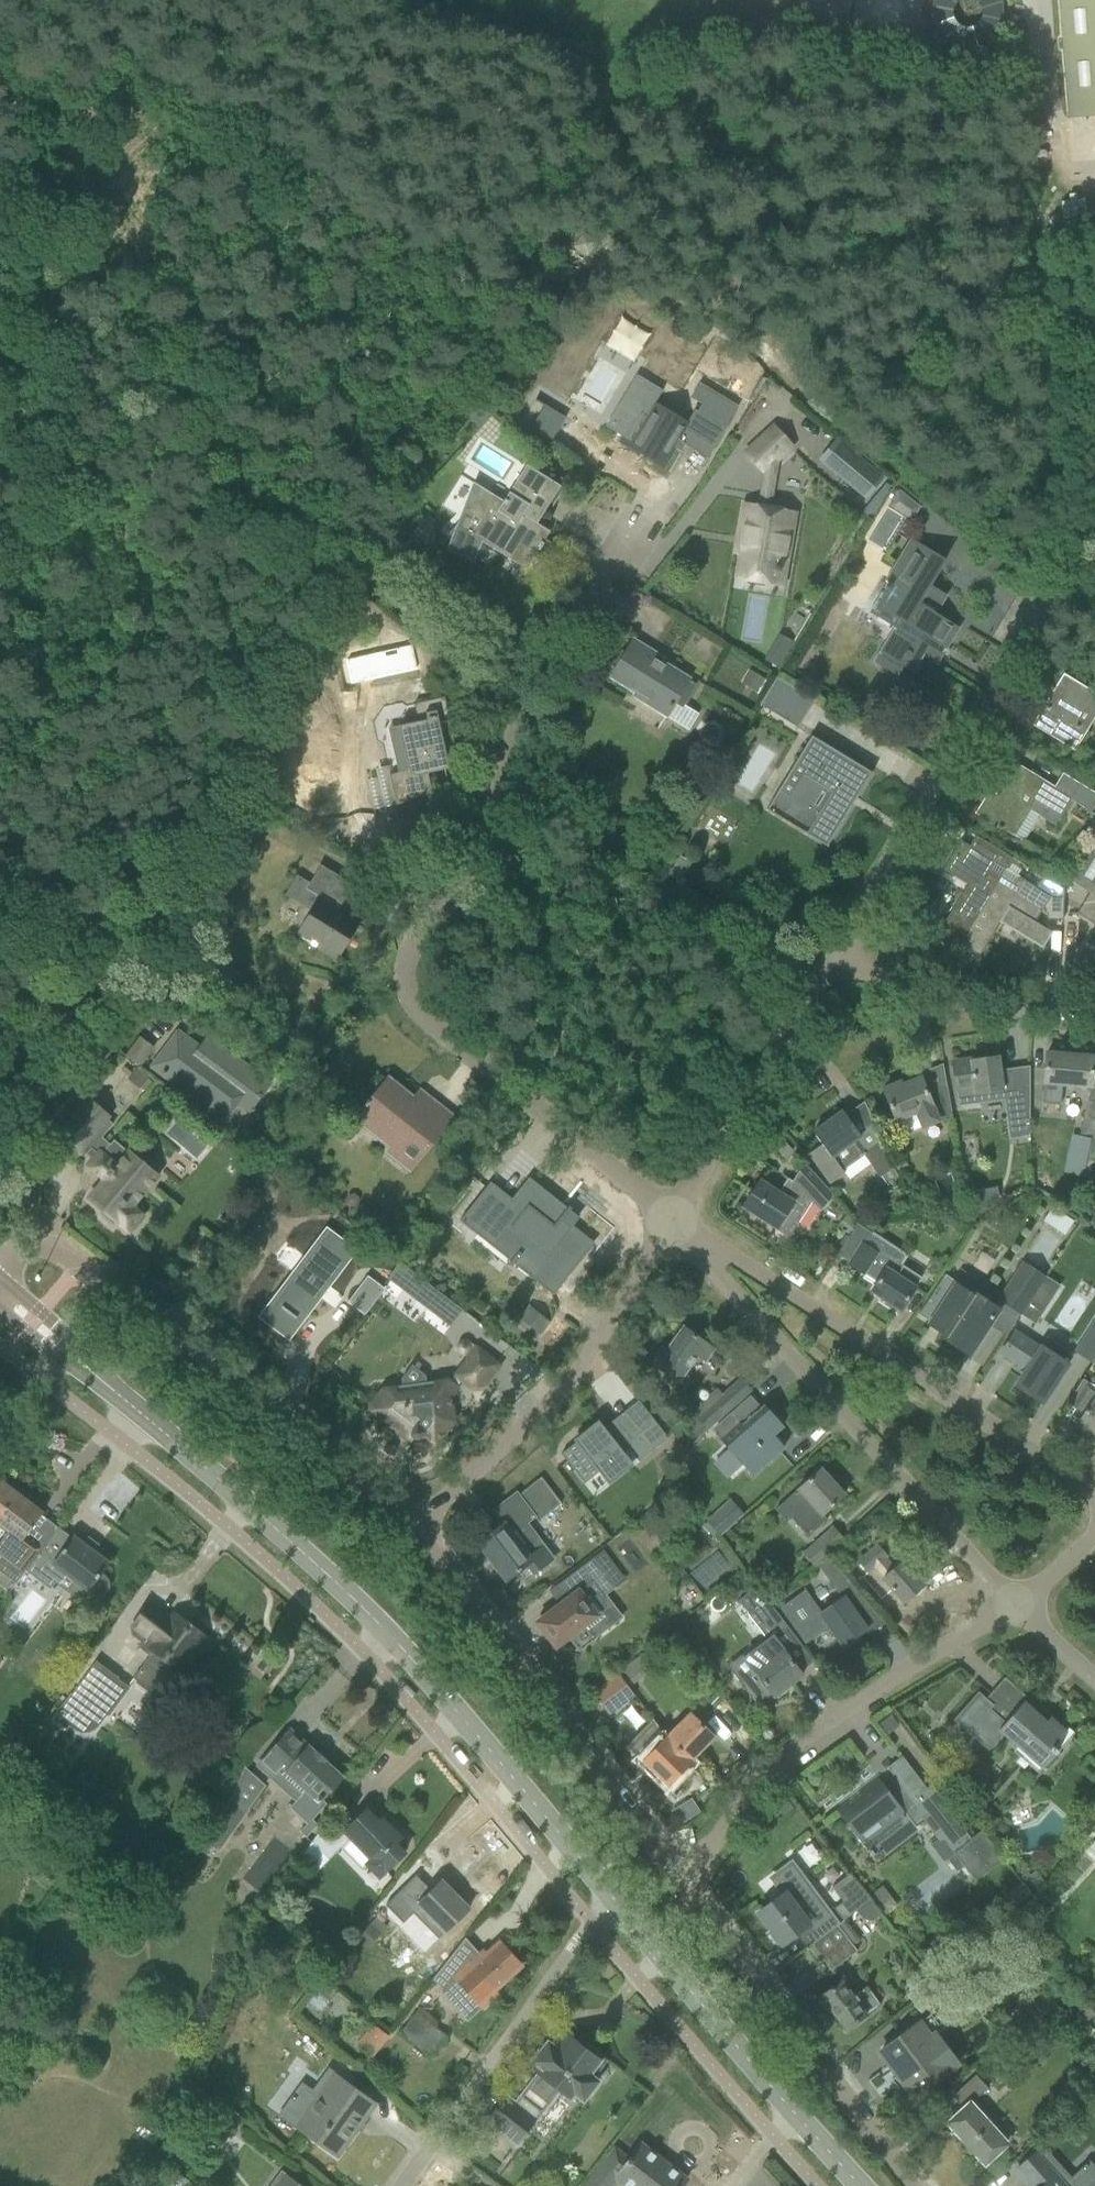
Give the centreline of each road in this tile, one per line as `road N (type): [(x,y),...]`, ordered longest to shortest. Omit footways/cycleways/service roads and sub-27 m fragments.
road 1 (tertiary): [(862,2185),(392,1638),(82,1365)]
road 2 (track): [(389,0),(570,63),(965,291),(1094,249)]
road 3 (residential): [(673,1226),(621,1151),(442,1010),(424,976),(430,912),(490,819),(530,705)]
road 4 (track): [(369,587),(293,510),(0,93)]
road 5 (residential): [(413,1530),(64,1251),(36,1244),(0,1270)]
road 6 (residential): [(1014,1603),(673,1226)]
road 7 (residential): [(1094,1493),(737,1258),(673,1226)]
road 8 (residential): [(685,1875),(413,1530)]
road 9 (residential): [(685,1875),(777,1756),(1014,1603)]
road 10 (residential): [(413,1530),(540,1410),(594,1346),(673,1226)]
road 11 (residential): [(927,2185),(685,1875)]
road 12 (residential): [(849,939),(1029,603)]
road 13 (residential): [(673,1226),(849,939)]
road 14 (residential): [(1094,987),(938,983),(892,968),(849,939)]
road 15 (residential): [(530,705),(618,539),(636,519)]
road 16 (residential): [(530,705),(369,587)]
road 17 (tertiary): [(82,1365),(64,1324),(0,1270)]

